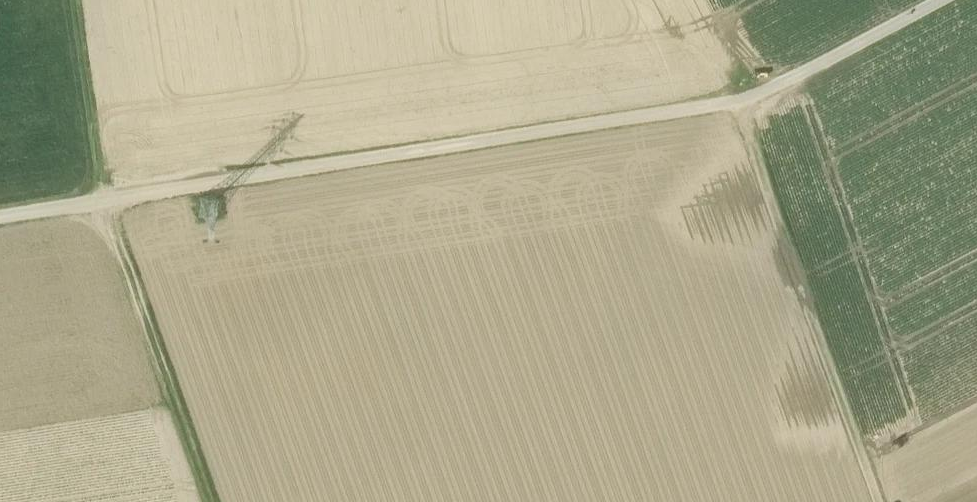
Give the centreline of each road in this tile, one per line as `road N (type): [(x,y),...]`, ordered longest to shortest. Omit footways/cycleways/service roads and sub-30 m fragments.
road 1 (track): [(0,217),(756,96),(939,0)]
road 2 (track): [(211,501),(102,201),(72,0)]
road 3 (track): [(877,501),(732,100)]

